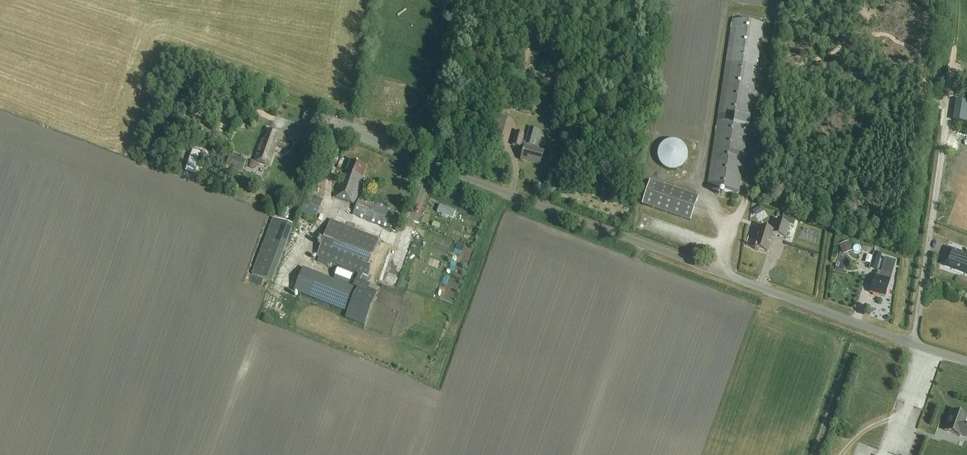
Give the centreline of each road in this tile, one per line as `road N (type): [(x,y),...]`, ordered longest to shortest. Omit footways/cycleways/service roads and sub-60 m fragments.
road 1 (unclassified): [(966,362),(330,125)]
road 2 (track): [(216,454),(278,284)]

